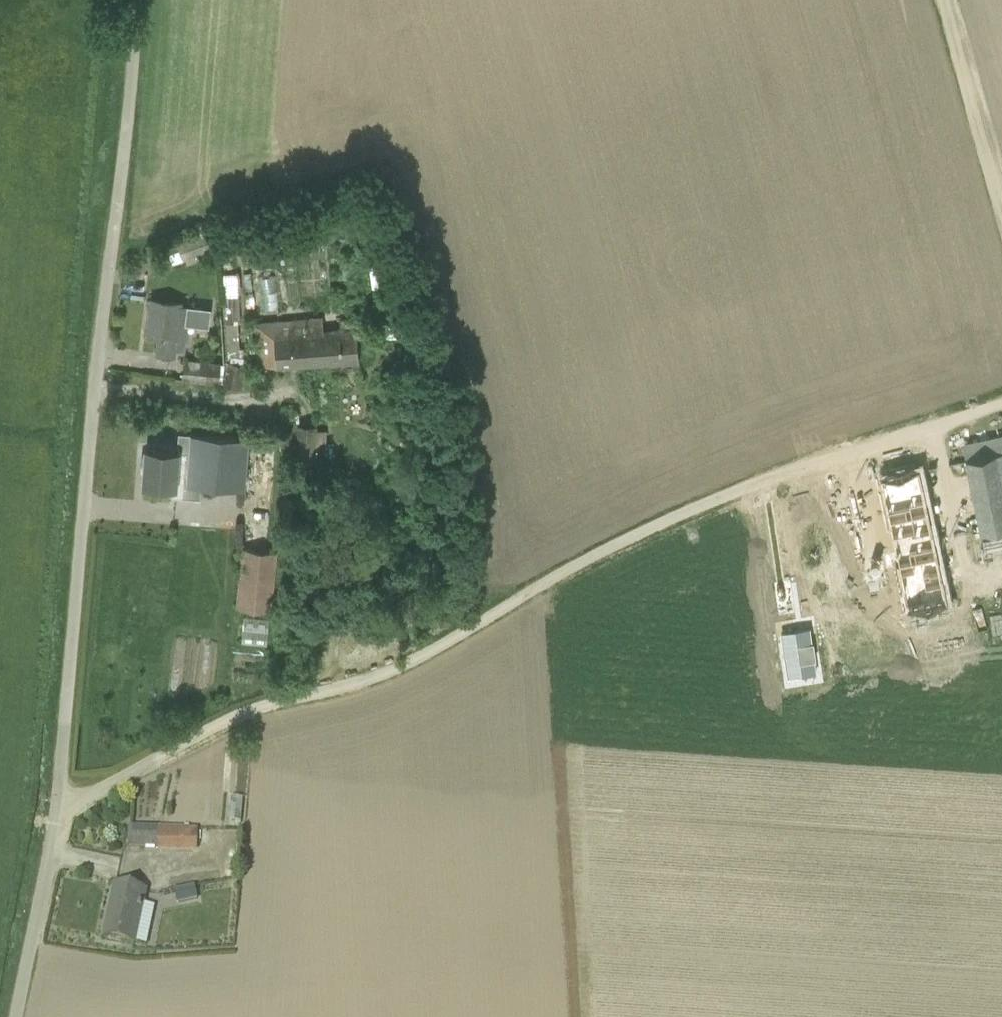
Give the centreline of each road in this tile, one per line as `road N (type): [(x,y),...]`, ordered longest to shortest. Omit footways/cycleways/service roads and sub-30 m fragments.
road 1 (unclassified): [(57,814),(228,721),(421,658),(698,505),(1001,410)]
road 2 (unclassified): [(57,814),(137,0)]
road 3 (track): [(948,0),(1001,200)]
road 4 (unclassified): [(14,1016),(57,814)]

